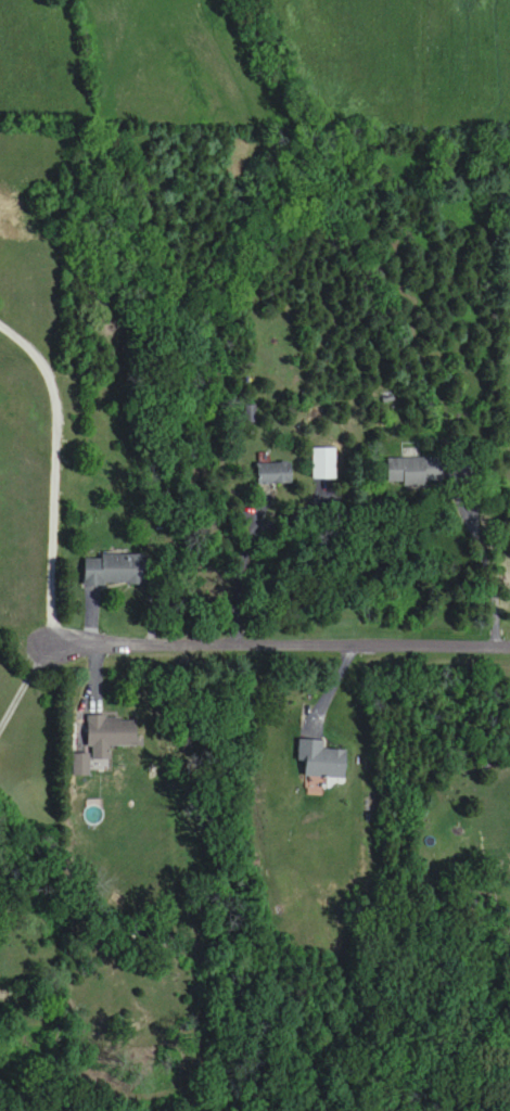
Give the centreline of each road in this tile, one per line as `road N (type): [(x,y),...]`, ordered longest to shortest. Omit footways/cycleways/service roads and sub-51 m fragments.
road 1 (residential): [(54,644),(509,648)]

